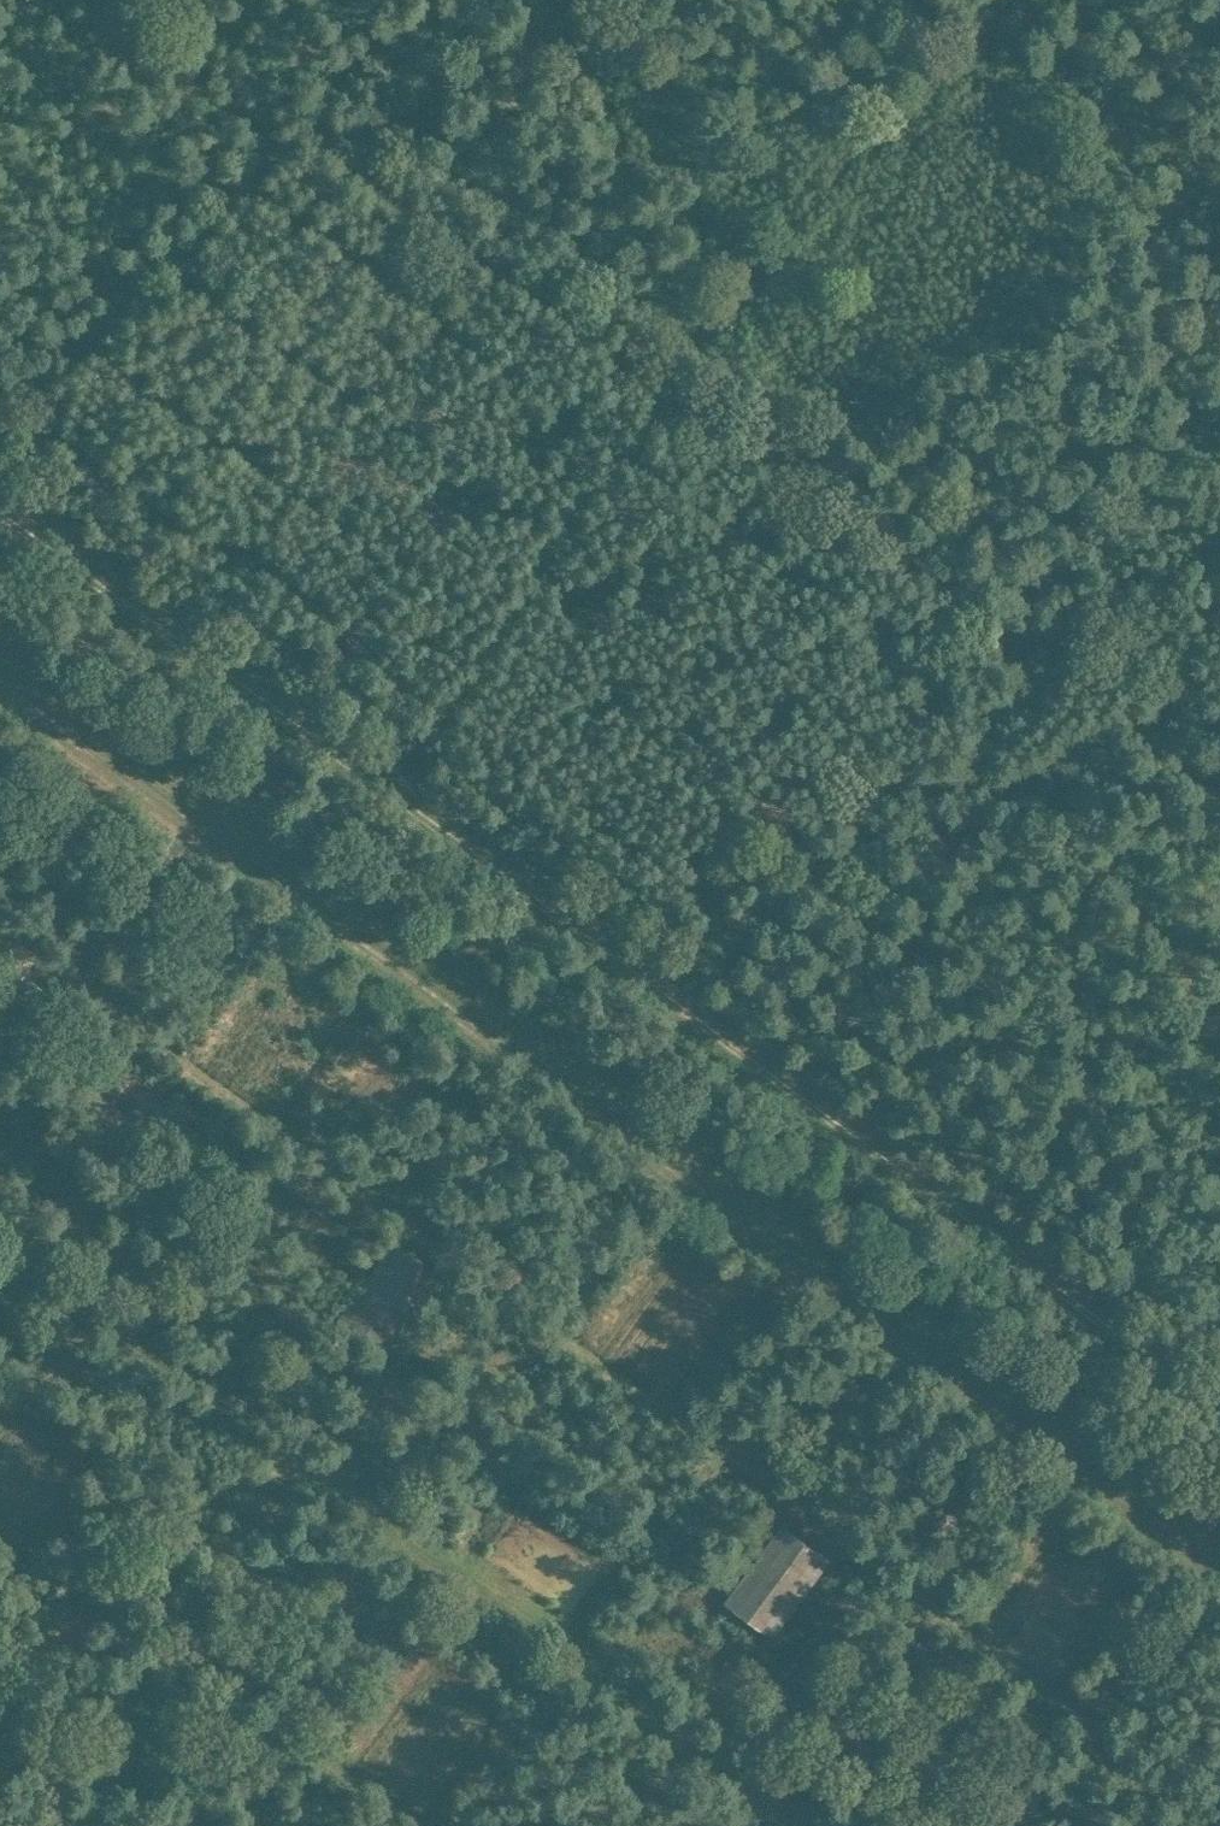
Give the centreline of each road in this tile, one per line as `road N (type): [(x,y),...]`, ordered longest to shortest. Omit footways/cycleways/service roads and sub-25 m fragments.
road 1 (track): [(0,513),(442,829),(1219,1411)]
road 2 (track): [(288,113),(652,401),(1014,656),(1101,672),(1173,730),(1219,696)]
road 3 (track): [(688,347),(957,538),(1045,549),(1134,576),(1198,637),(1219,622)]
road 4 (track): [(559,0),(589,146),(641,284),(688,347)]

